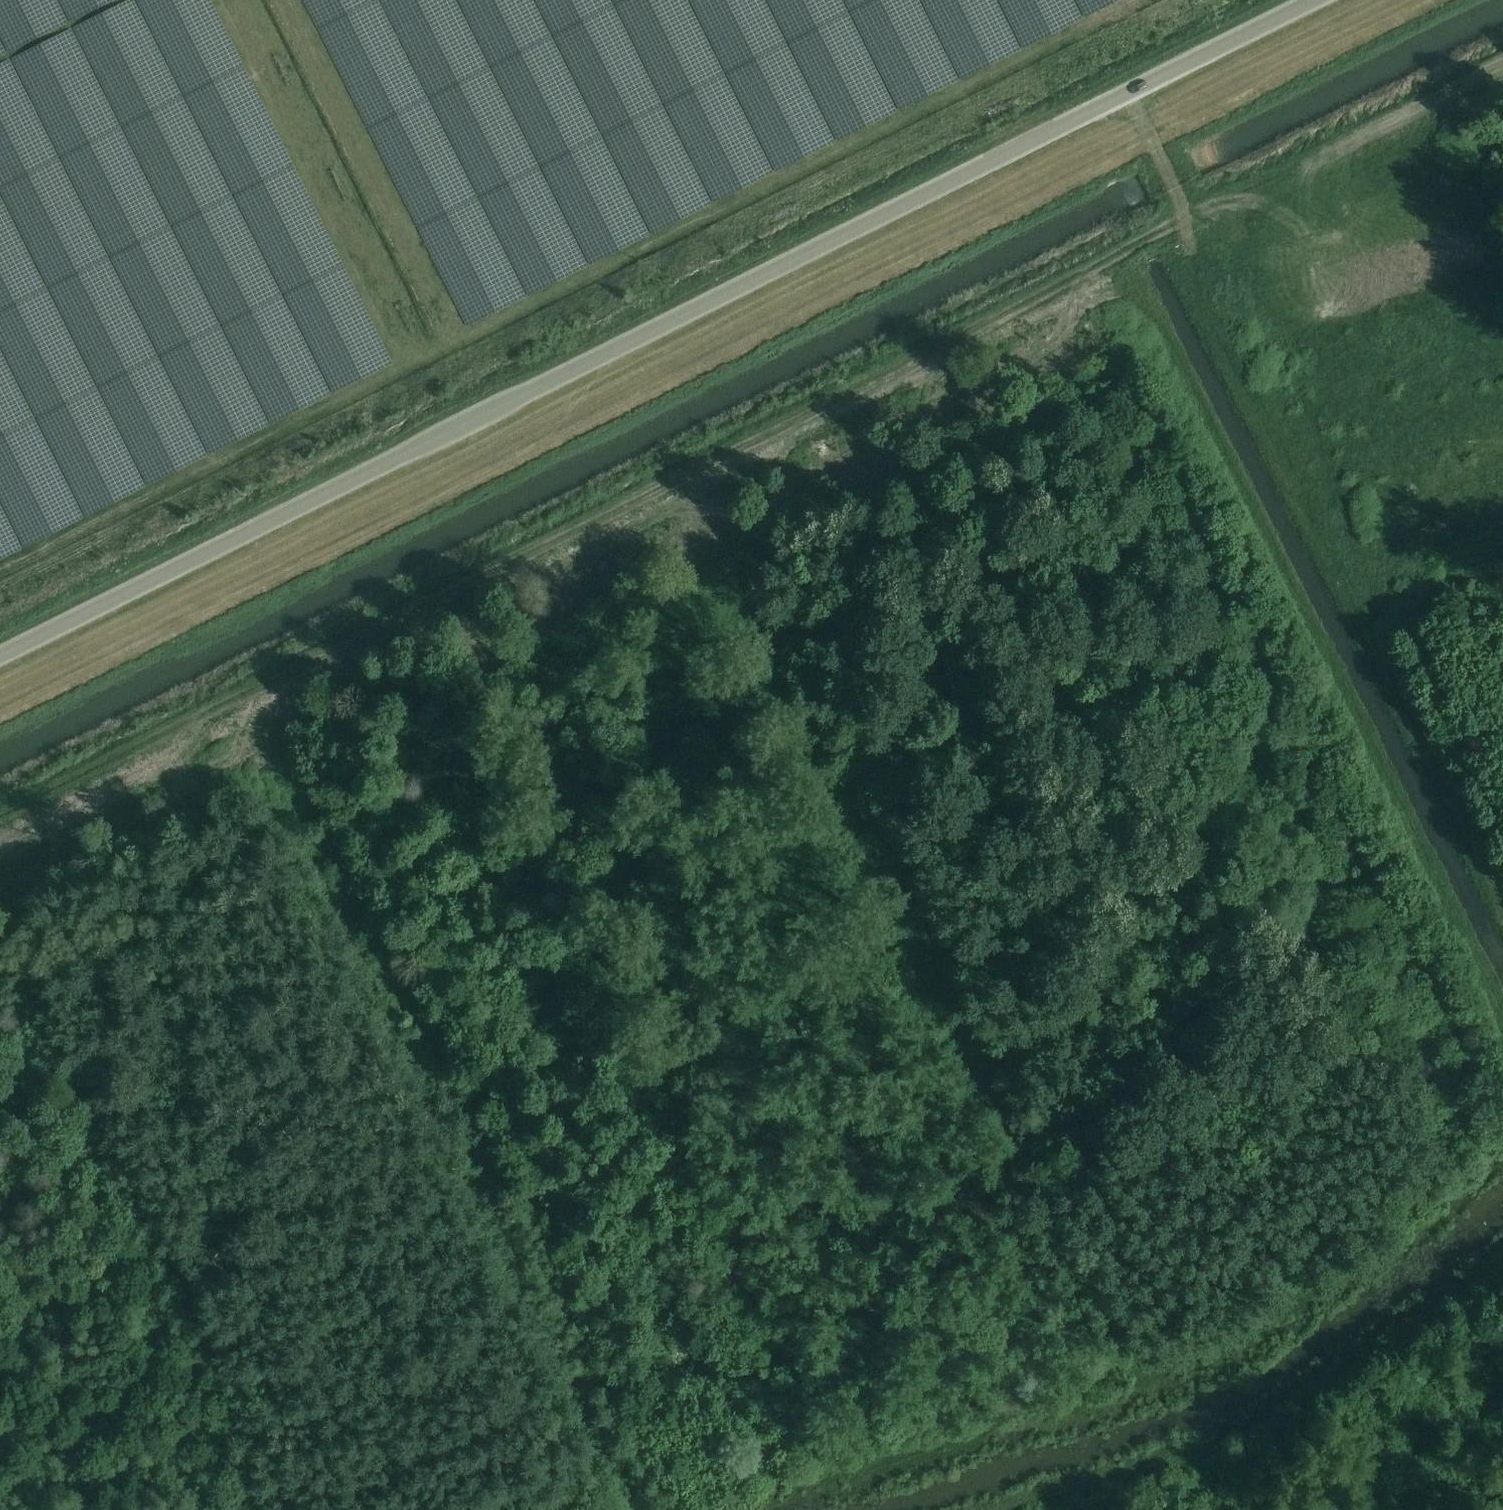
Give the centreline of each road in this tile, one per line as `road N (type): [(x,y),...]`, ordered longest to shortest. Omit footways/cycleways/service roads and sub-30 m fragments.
road 1 (unclassified): [(0,639),(1312,0)]

